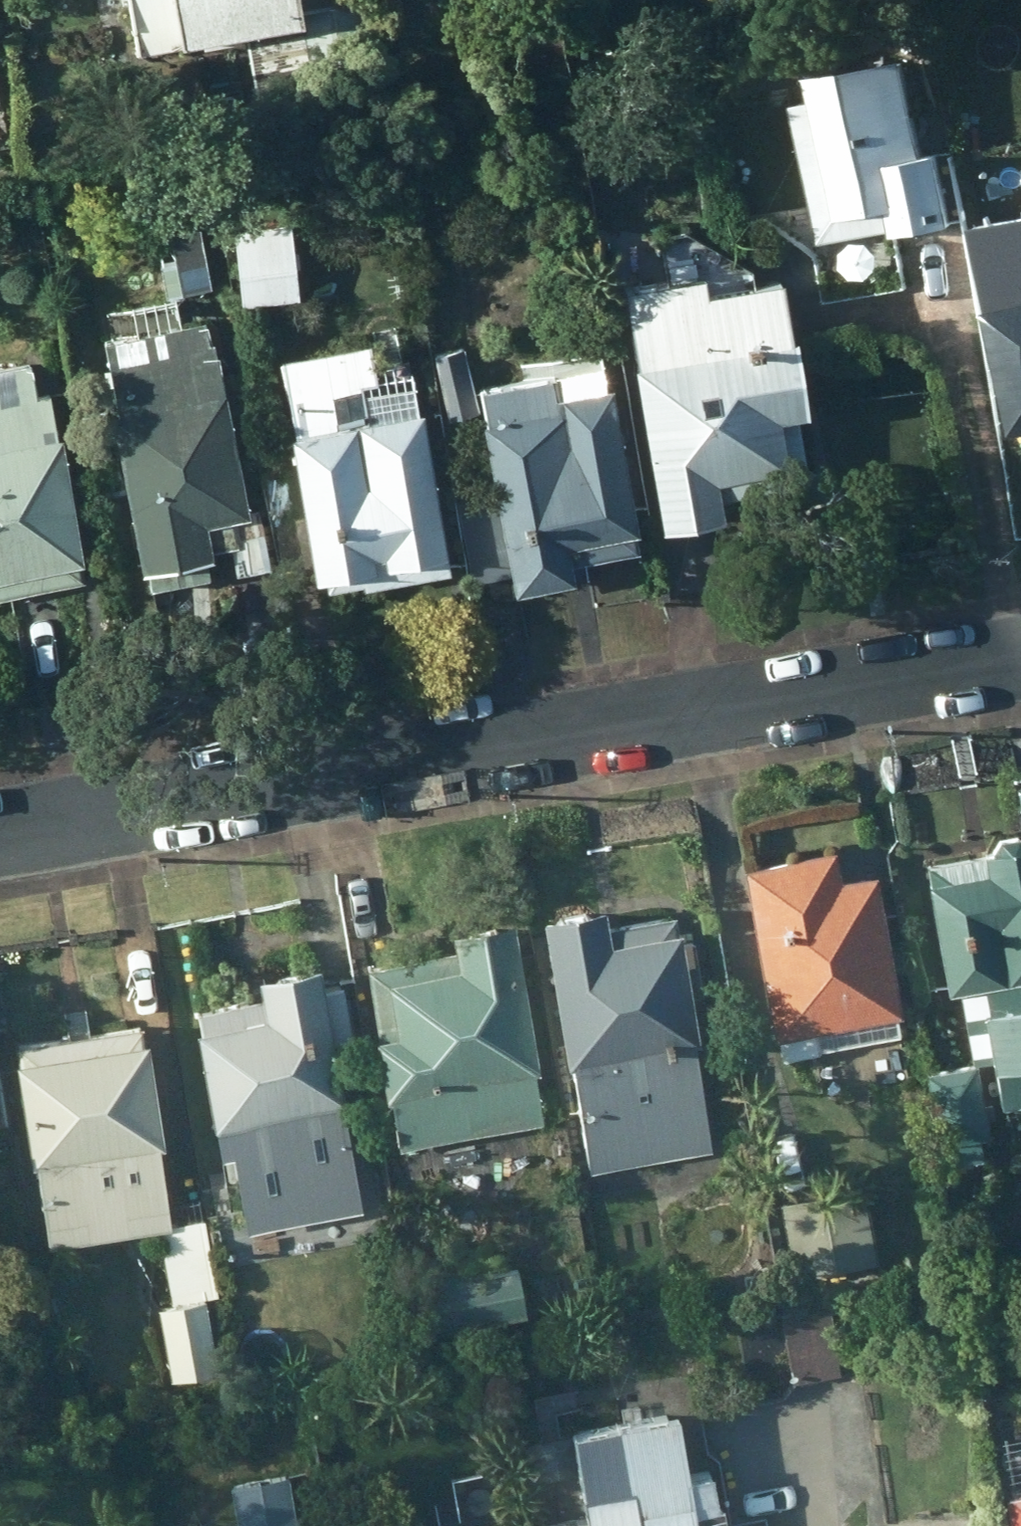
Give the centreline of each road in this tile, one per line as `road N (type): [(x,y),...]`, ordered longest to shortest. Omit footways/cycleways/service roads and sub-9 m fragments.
road 1 (residential): [(0,834),(1020,660)]

